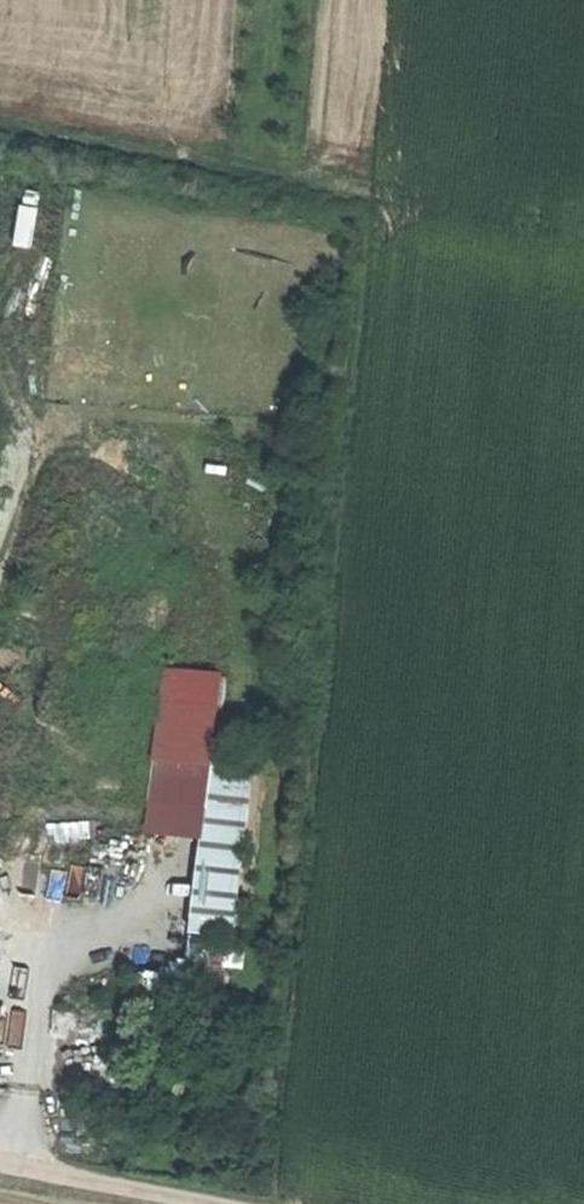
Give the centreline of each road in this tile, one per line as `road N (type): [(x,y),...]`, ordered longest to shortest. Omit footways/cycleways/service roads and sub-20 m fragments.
road 1 (track): [(583,221),(0,103)]
road 2 (track): [(195,1203),(0,1165)]

